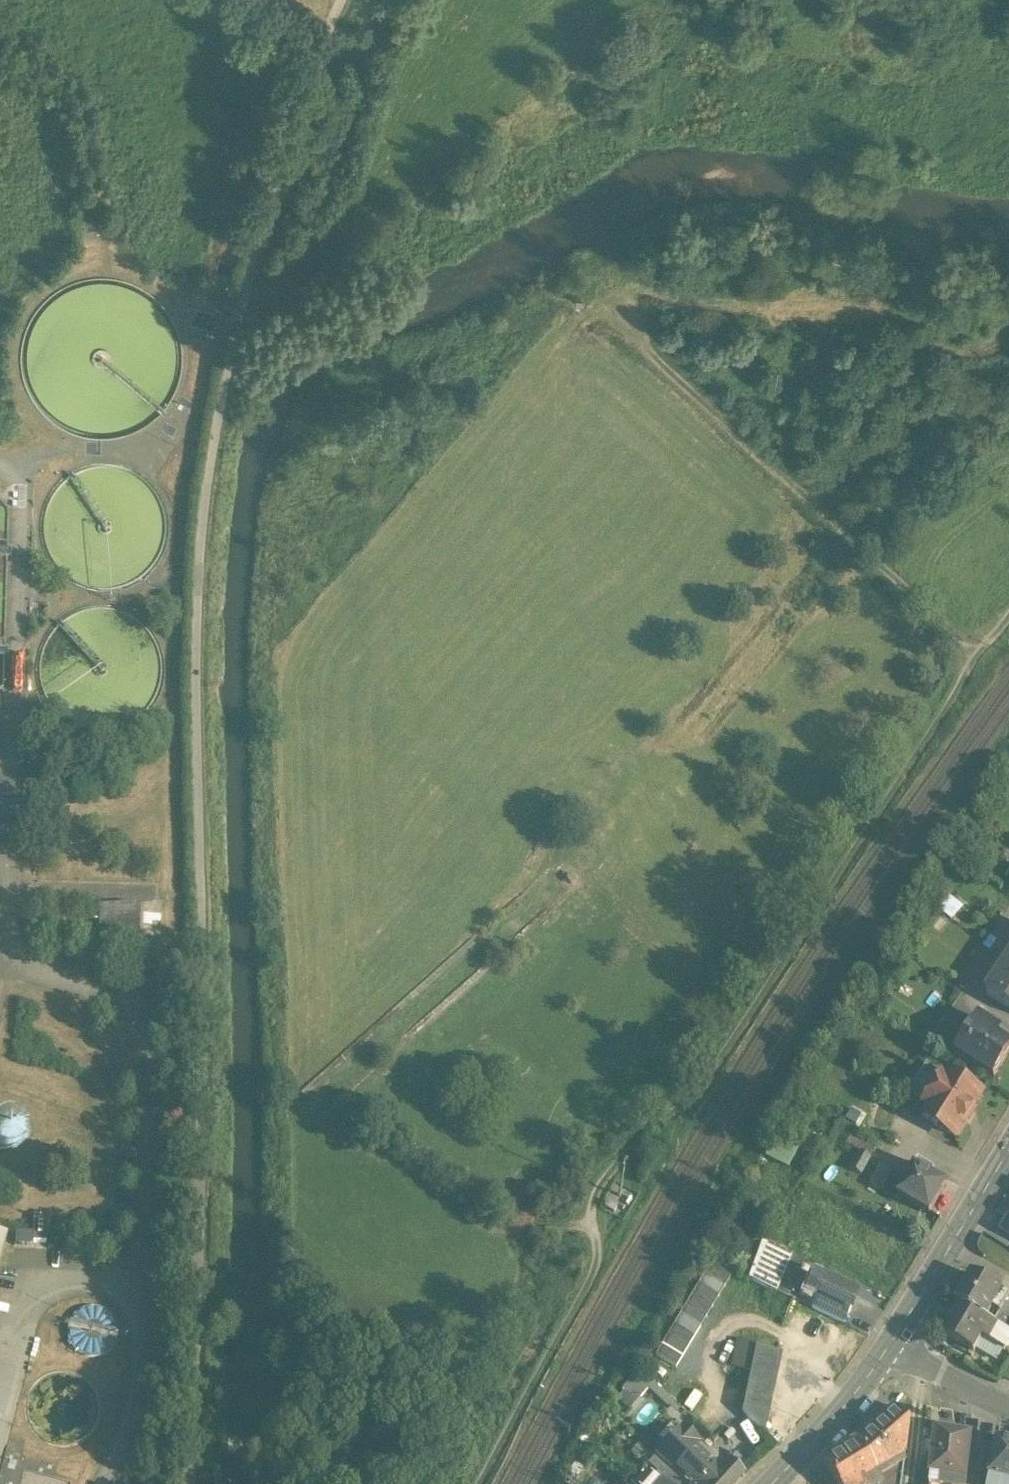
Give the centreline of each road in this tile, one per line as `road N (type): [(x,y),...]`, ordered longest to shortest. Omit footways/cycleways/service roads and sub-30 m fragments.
road 1 (track): [(341,0),(241,292),(204,501),(193,604),(201,1103),(187,1483)]
road 2 (track): [(476,1483),(591,1274),(582,1222),(594,1196),(708,1082),(854,837),(1008,616)]
road 3 (track): [(978,660),(634,329),(570,297)]
road 4 (secondary): [(883,1358),(1008,1155)]
road 5 (secondary): [(776,1483),(883,1358)]
road 6 (residential): [(883,1358),(1008,1402)]

